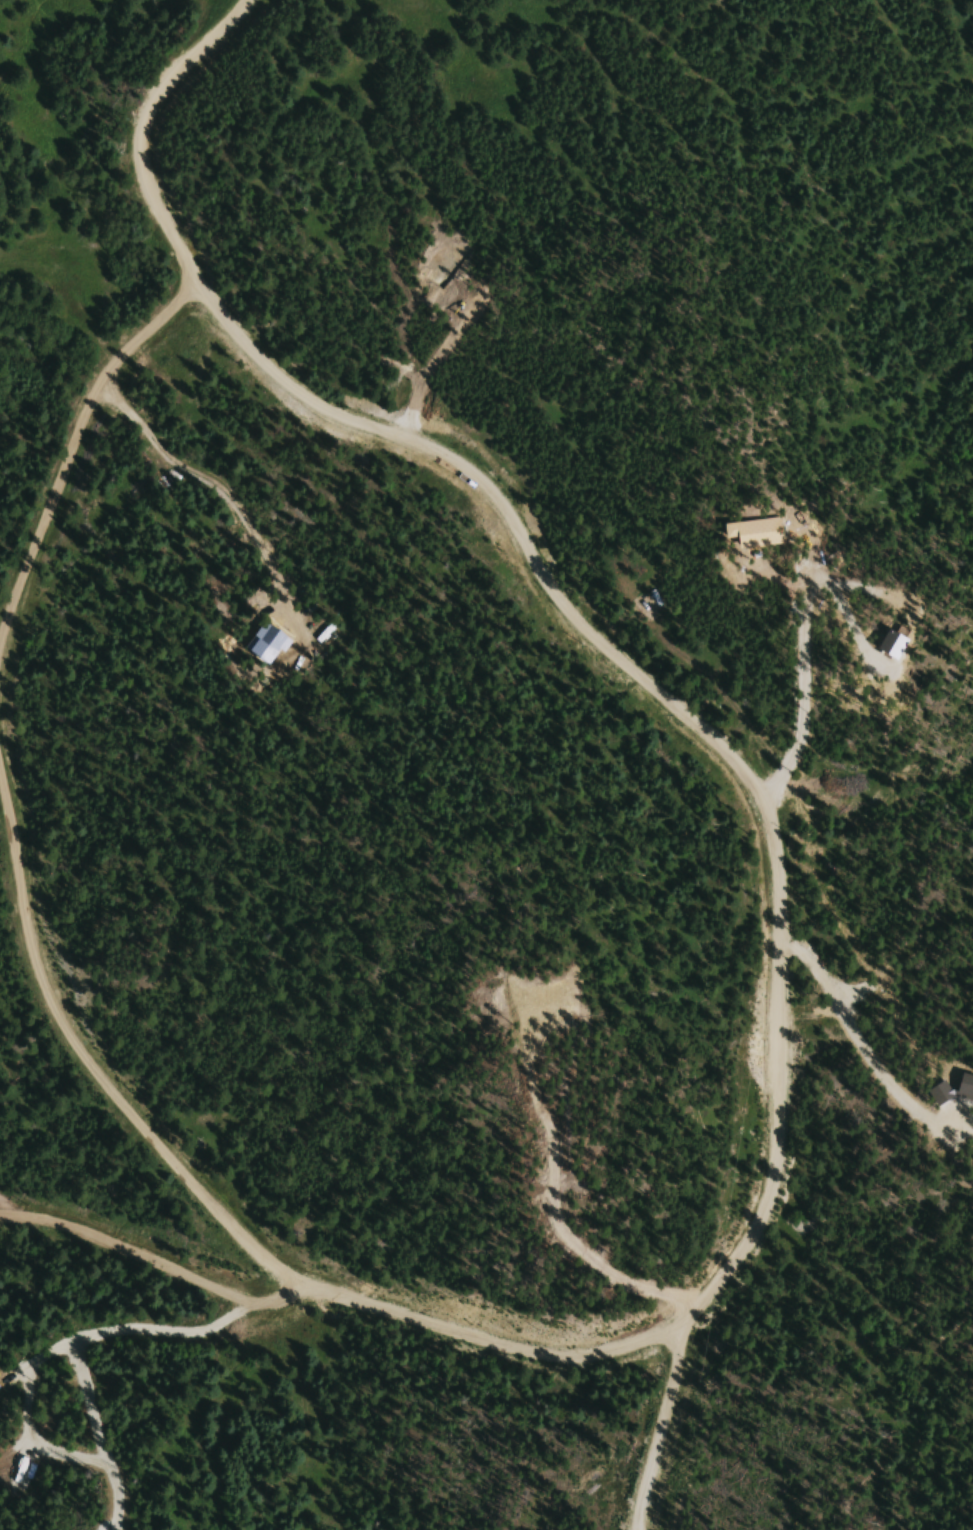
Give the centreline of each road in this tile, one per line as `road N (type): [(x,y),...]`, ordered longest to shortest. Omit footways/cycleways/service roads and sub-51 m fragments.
road 1 (track): [(246,0),(160,89),(144,118),(144,176),(192,282),(115,361),(50,500),(0,660)]
road 2 (track): [(0,740),(47,966),(126,1111),(280,1274)]

